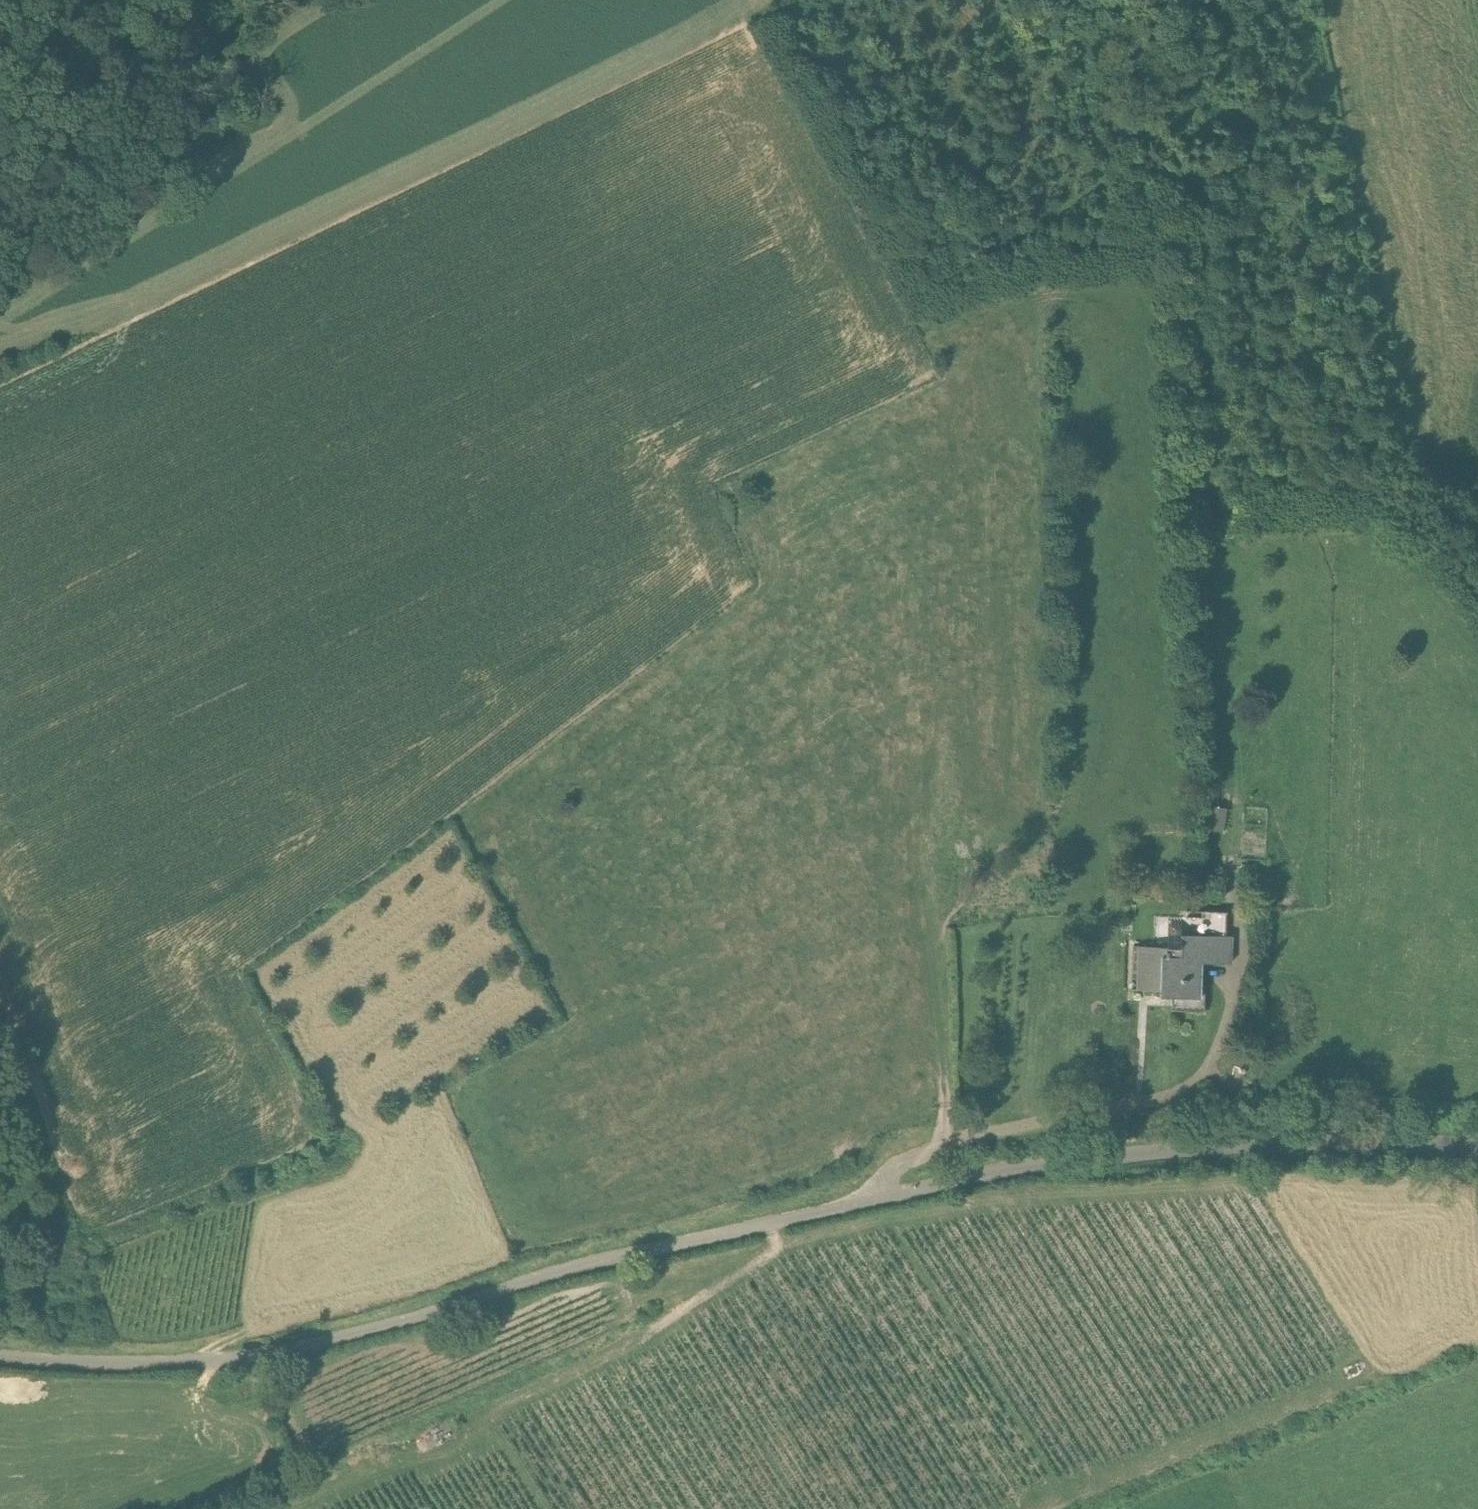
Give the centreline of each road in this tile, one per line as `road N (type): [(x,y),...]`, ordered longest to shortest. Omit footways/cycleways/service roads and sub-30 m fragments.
road 1 (unclassified): [(0,1356),(159,1363),(258,1356),(404,1322),(570,1268),(1031,1165),(1298,1142),(1477,1148)]

